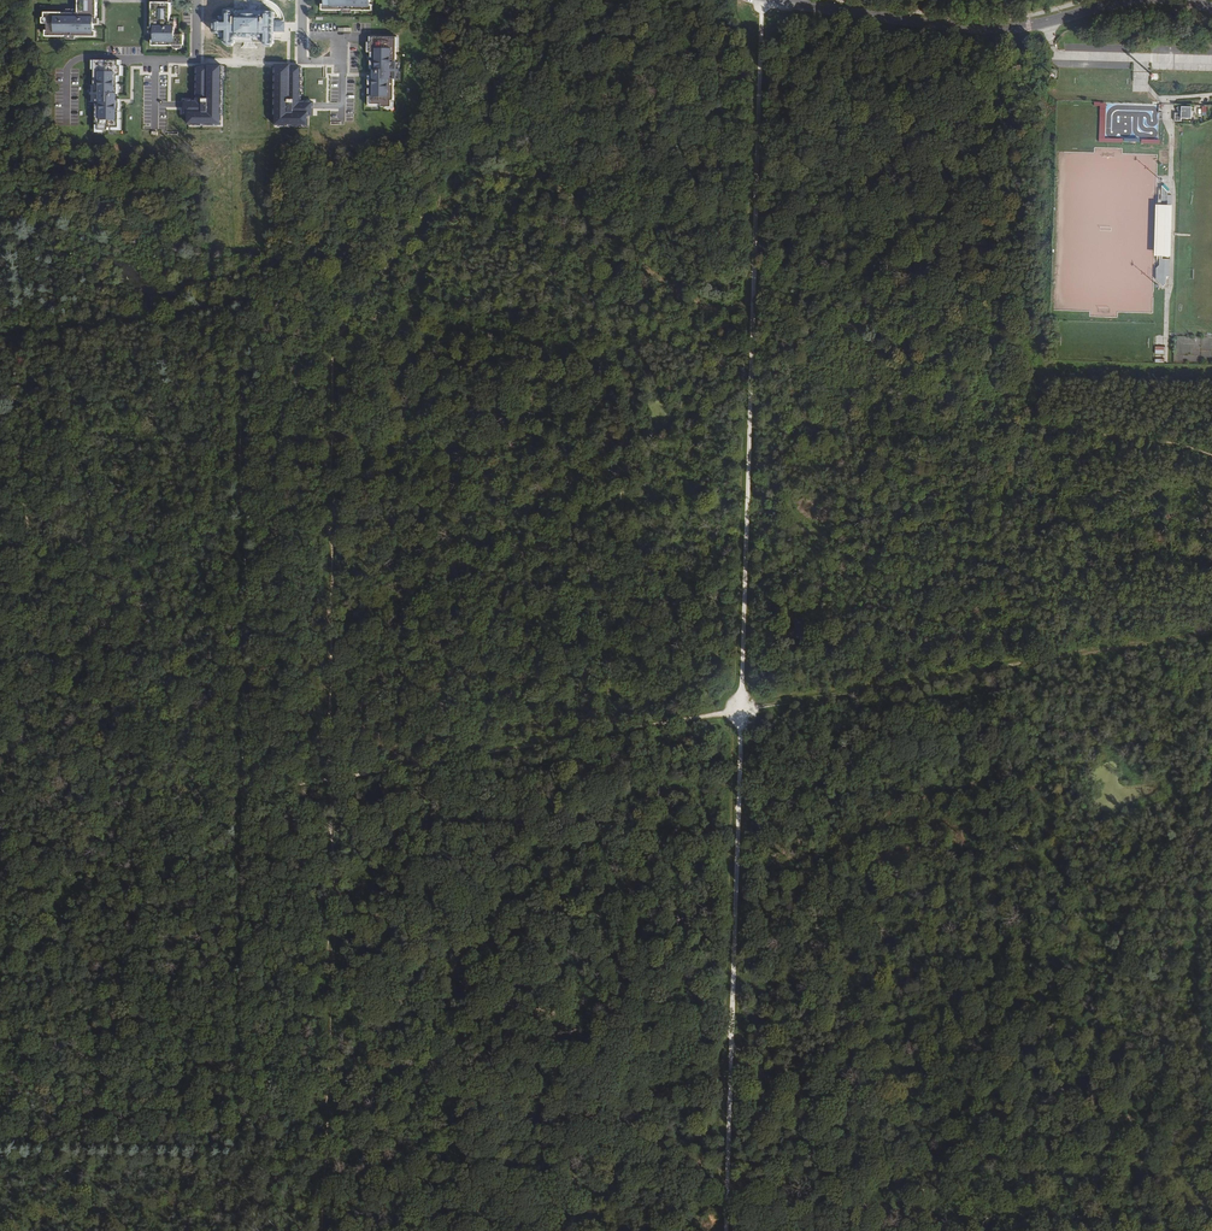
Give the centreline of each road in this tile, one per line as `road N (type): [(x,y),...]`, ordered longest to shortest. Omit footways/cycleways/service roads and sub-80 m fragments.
road 1 (track): [(726,1230),(759,0)]
road 2 (track): [(378,300),(333,351),(331,780),(359,1152),(352,1230)]
road 3 (track): [(331,780),(1211,630)]
road 4 (tertiary): [(775,0),(963,29),(1054,22),(1135,0)]
road 5 (residential): [(197,0),(196,56),(190,61),(84,58),(70,66),(67,124)]
road 6 (track): [(1211,893),(1198,945),(1211,1033)]

